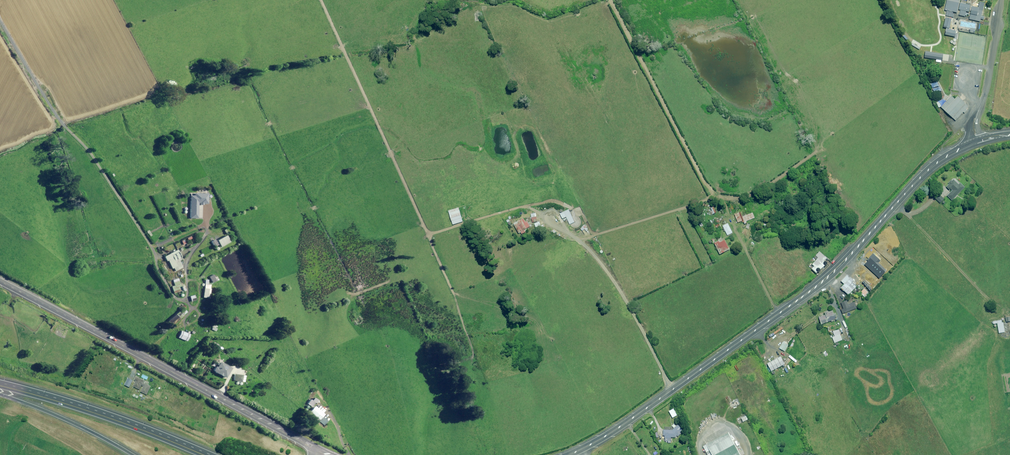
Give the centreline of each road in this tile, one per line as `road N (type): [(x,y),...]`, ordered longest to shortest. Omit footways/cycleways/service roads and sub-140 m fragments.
road 1 (tertiary): [(568,454),(656,402),(826,277),(930,168),(978,142)]
road 2 (tertiary): [(0,281),(315,449)]
road 3 (trunk): [(0,385),(207,454)]
road 4 (trunk): [(133,454),(0,394)]
road 5 (unclassified): [(1001,0),(974,121),(978,142)]

